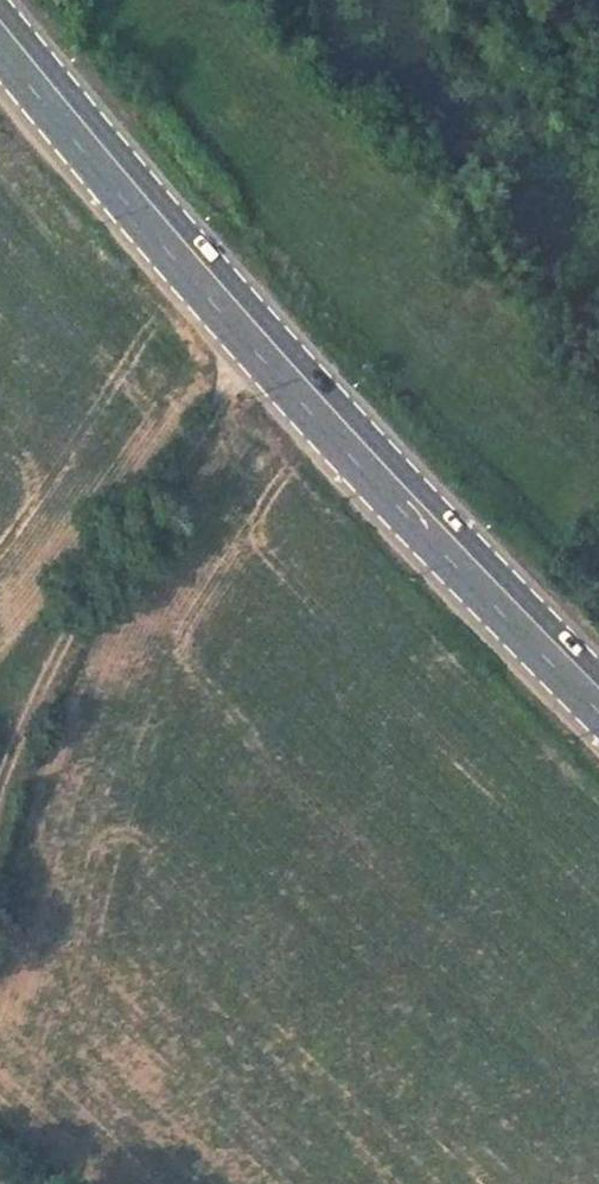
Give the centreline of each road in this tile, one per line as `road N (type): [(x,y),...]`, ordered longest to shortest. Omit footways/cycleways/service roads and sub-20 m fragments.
road 1 (primary): [(0,30),(230,310),(598,706)]
road 2 (track): [(266,349),(95,576),(0,792)]

